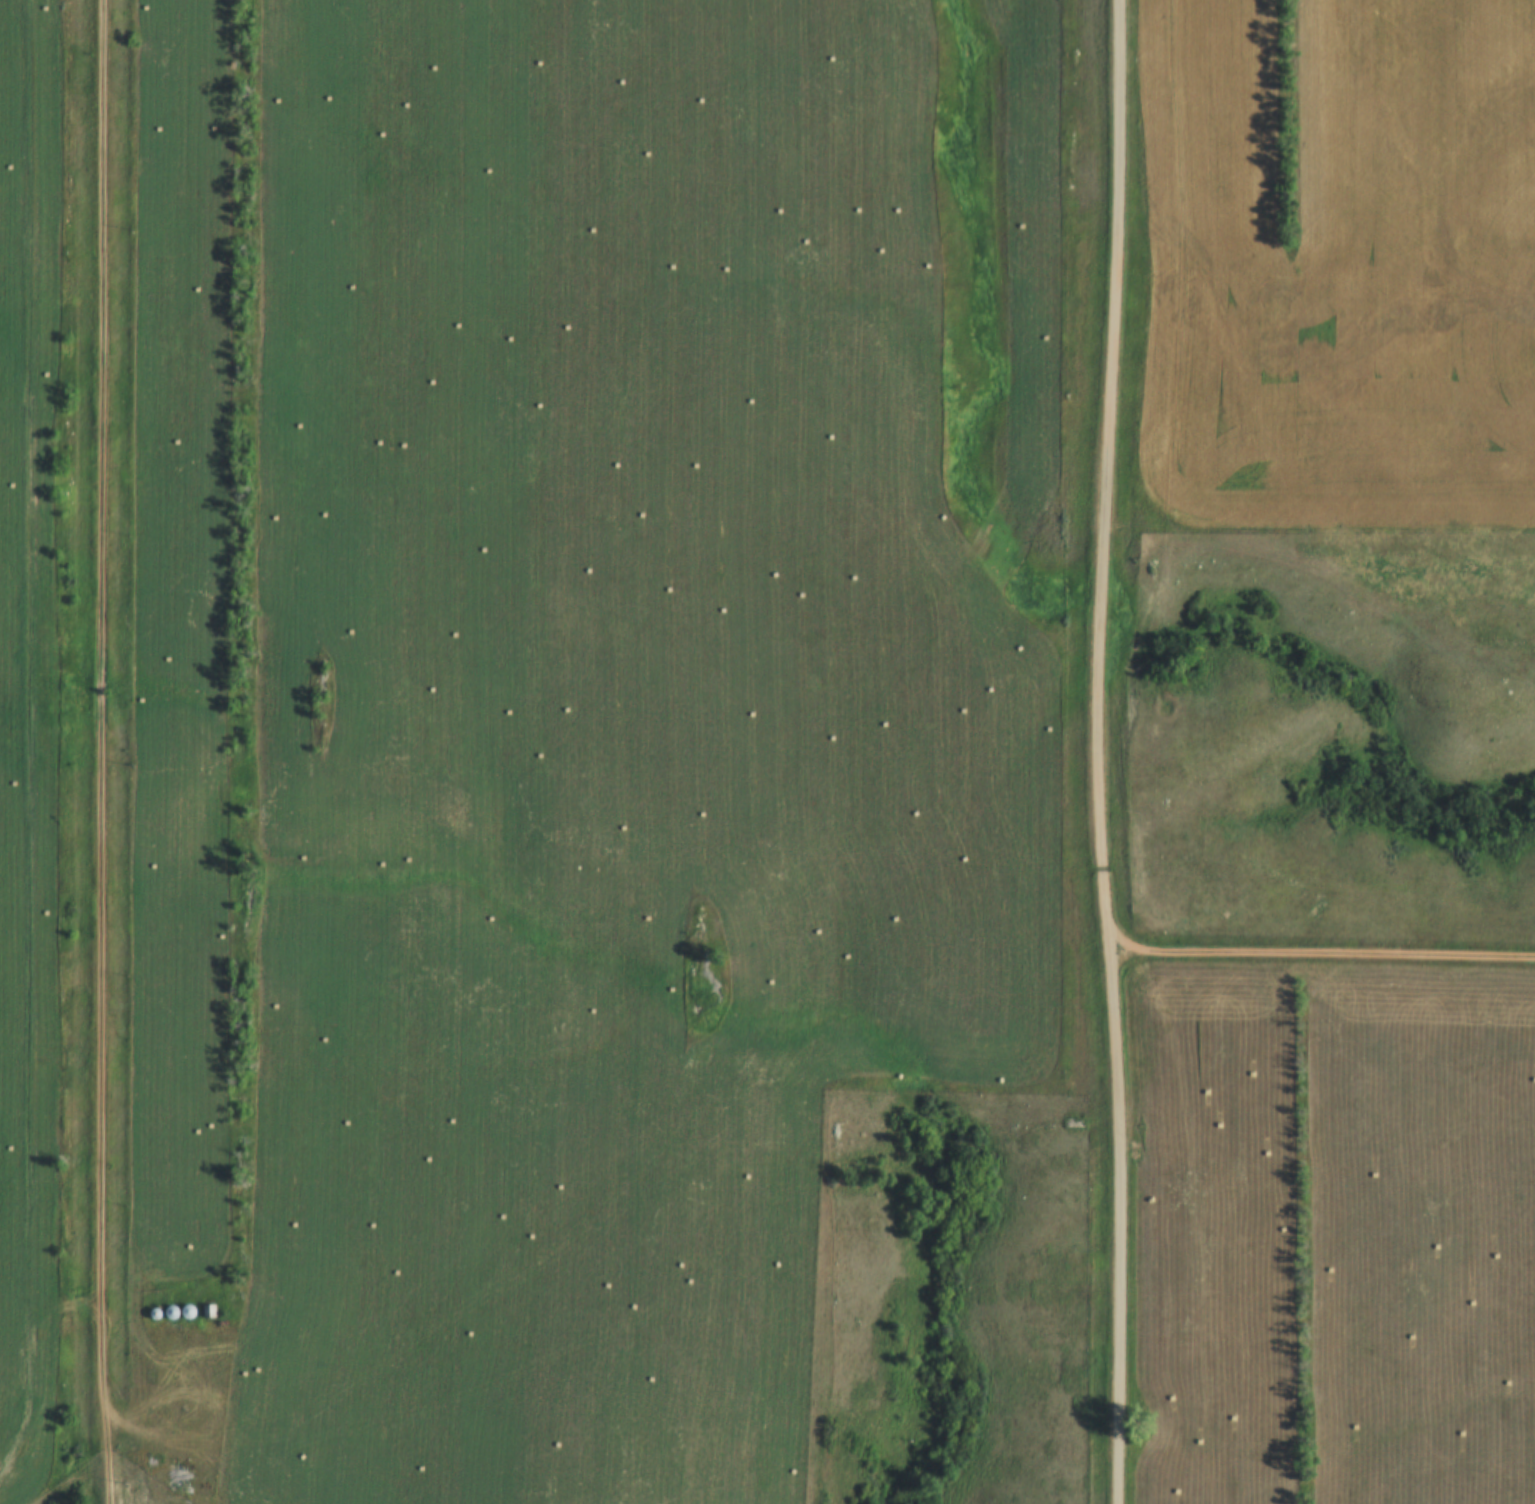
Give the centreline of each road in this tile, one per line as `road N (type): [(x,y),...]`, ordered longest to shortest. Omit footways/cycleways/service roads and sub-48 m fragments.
road 1 (track): [(111,1503),(99,1222),(104,0)]

